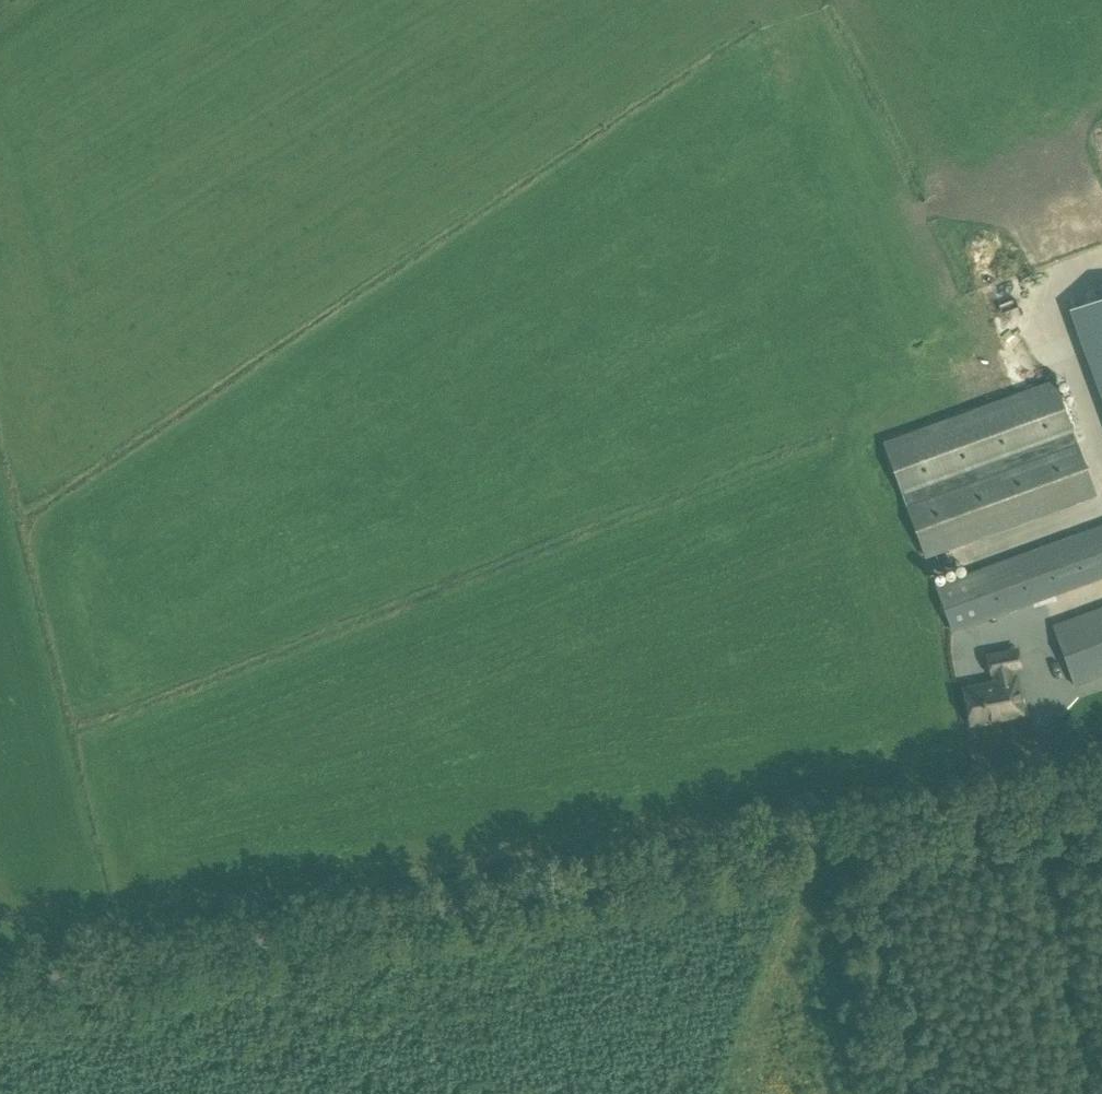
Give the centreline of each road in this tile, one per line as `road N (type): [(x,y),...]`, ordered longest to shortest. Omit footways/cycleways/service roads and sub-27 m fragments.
road 1 (unclassified): [(0,993),(1101,792)]

